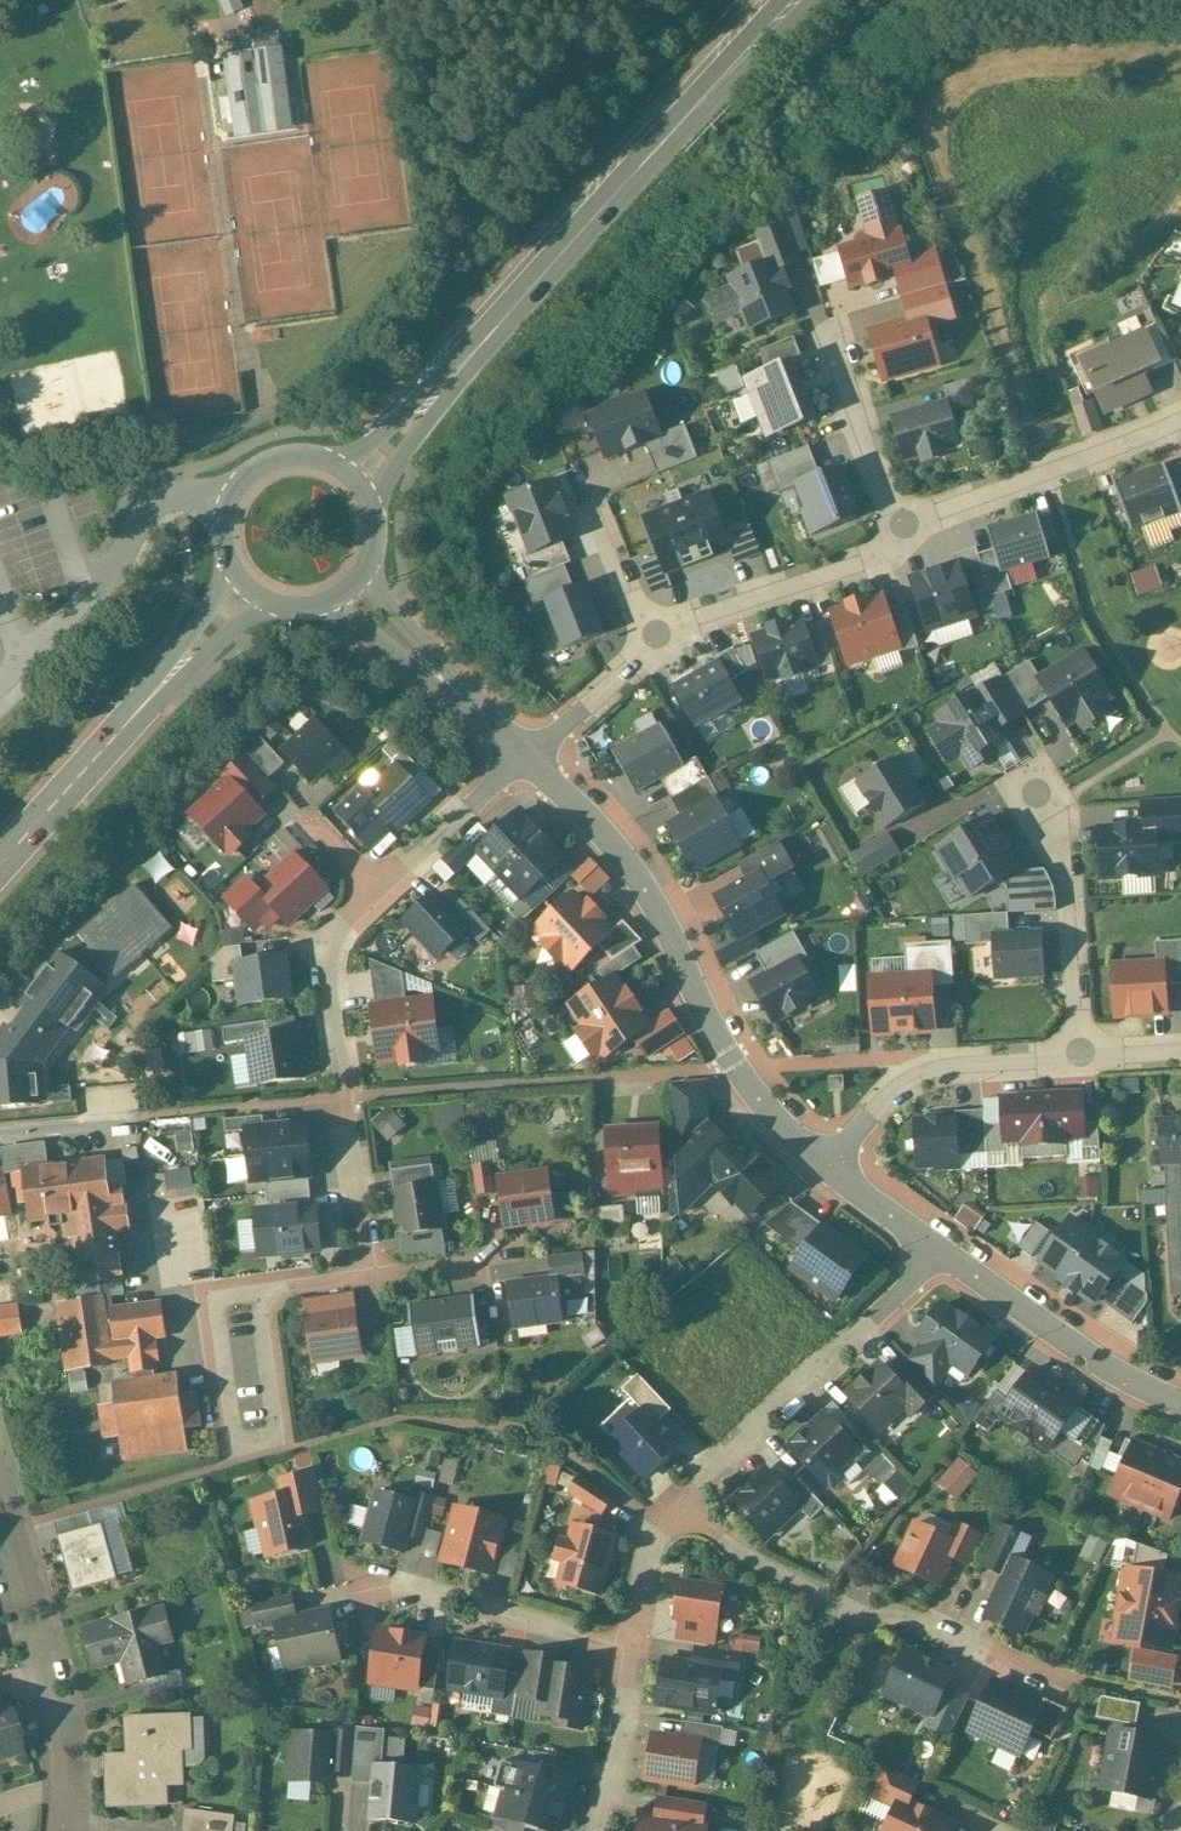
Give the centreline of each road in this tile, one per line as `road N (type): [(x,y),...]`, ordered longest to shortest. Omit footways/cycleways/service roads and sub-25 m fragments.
road 1 (secondary): [(799,0),(356,483)]
road 2 (residential): [(532,757),(625,857),(730,1061),(828,1169)]
road 3 (residential): [(682,1494),(746,1561),(849,1607),(904,1608),(1069,1683)]
road 4 (residential): [(375,891),(342,922),(330,961),(371,1277)]
road 5 (secondary): [(0,865),(254,588)]
road 6 (residential): [(682,1494),(937,1251)]
road 7 (residential): [(66,1830),(42,1680),(43,1615),(0,1487)]
road 8 (residential): [(0,683),(91,590),(150,507),(185,495),(235,497)]
road 9 (residential): [(1180,421),(918,519),(899,535)]
road 10 (residential): [(828,1169),(912,1075),(948,1062),(1080,1054)]
road 11 (residential): [(937,1251),(1145,1387),(1180,1402)]
road 12 (residential): [(899,535),(874,557),(663,631),(649,644)]
road 13 (residential): [(629,1645),(364,1580)]
road 14 (residential): [(1036,795),(1061,818),(1080,1054)]
road 15 (residential): [(261,1289),(209,1295),(226,1443),(277,1437)]
road 16 (residential): [(353,582),(394,635),(520,747)]
road 17 (residential): [(829,334),(899,535)]
road 18 (residential): [(520,747),(375,891)]
road 19 (residential): [(604,1830),(629,1645)]
road 20 (residential): [(629,1645),(655,1523),(682,1494)]
road 21 (residential): [(649,644),(532,757)]
road 22 (residential): [(277,1437),(261,1289)]
road 23 (residential): [(144,1117),(0,1134)]
road 24 (residential): [(595,510),(649,644)]
road 25 (secondary): [(356,483),(338,468),(292,458),(250,478),(235,497)]
road 26 (residential): [(828,1169),(937,1251)]

